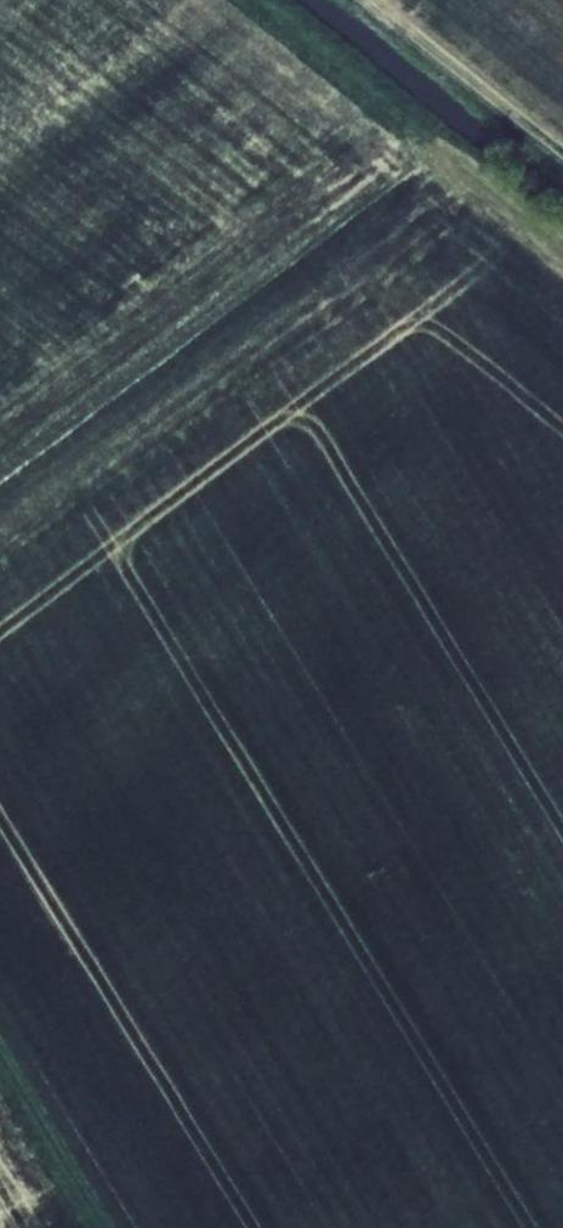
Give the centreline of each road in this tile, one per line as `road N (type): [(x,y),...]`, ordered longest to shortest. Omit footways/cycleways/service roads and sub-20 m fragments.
road 1 (track): [(0,1038),(111,1227)]

